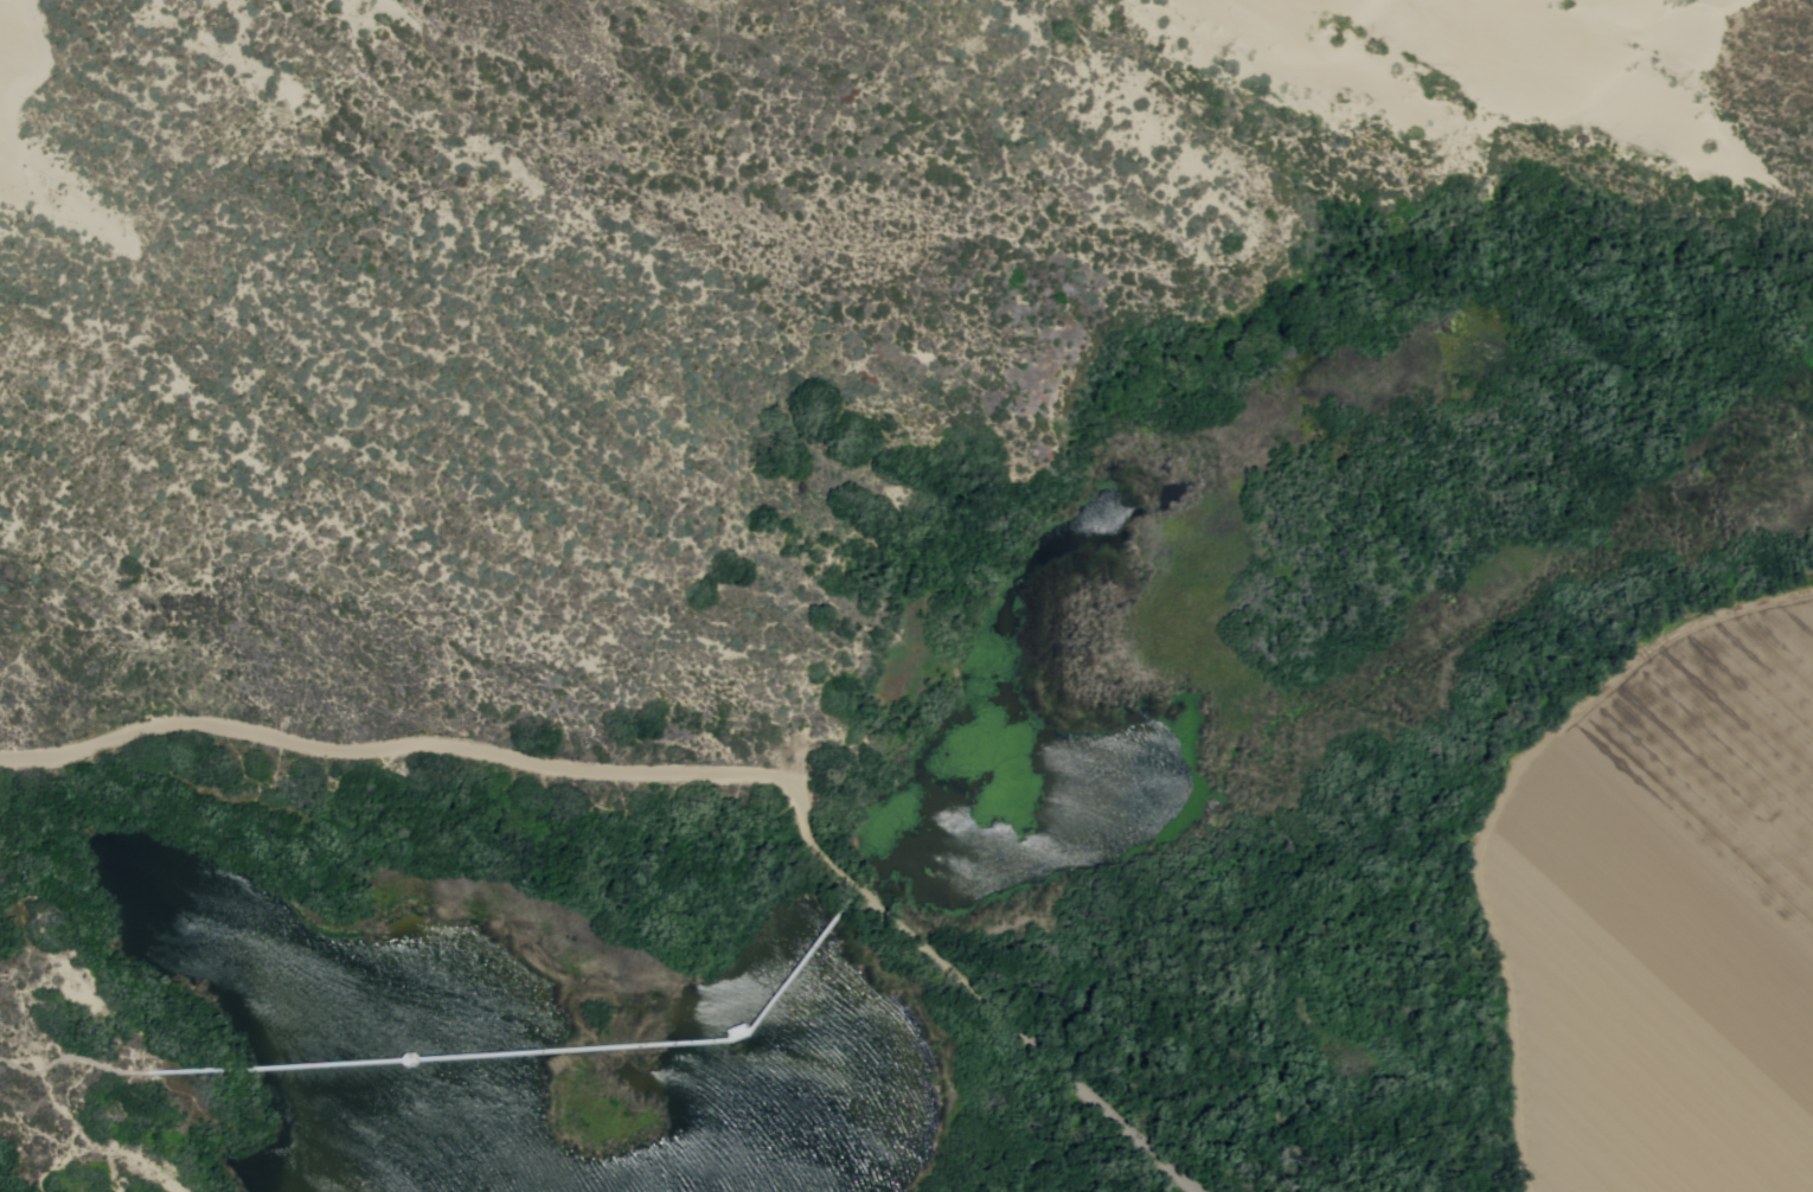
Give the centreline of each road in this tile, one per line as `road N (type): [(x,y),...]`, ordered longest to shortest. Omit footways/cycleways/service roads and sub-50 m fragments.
road 1 (track): [(802,789),(788,781),(578,771),(450,746),(337,751),(185,723),(77,751),(0,757)]
road 2 (residential): [(1196,1191),(856,887),(808,835),(802,789)]

